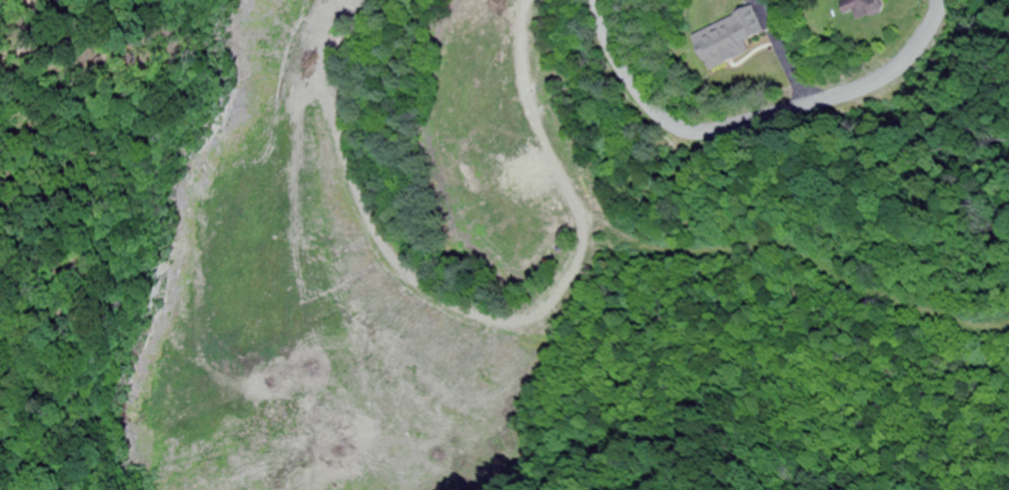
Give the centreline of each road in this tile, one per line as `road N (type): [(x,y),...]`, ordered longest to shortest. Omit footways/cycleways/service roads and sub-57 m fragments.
road 1 (residential): [(938,0),(914,50),(886,74),(810,110),(704,131),(681,130),(641,89),(606,0)]

